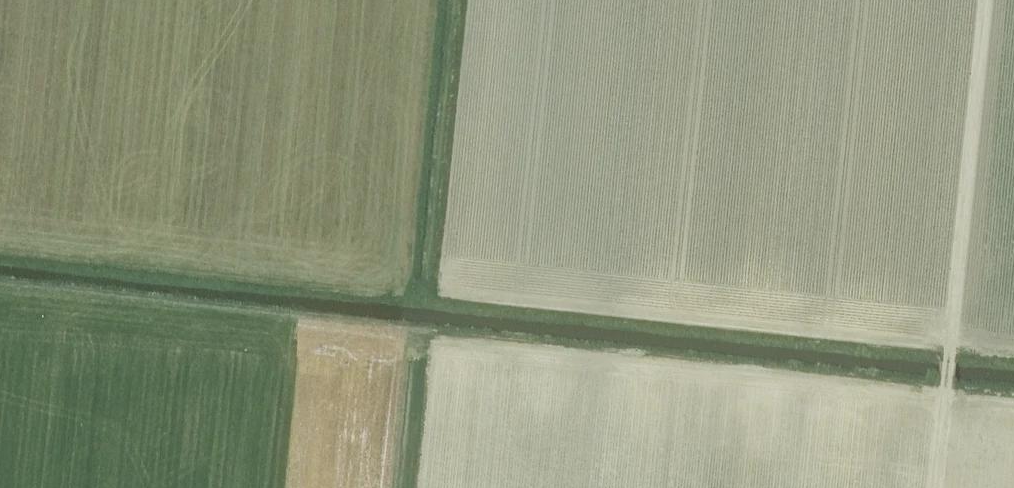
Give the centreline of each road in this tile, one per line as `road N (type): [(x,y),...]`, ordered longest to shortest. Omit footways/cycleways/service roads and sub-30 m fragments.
road 1 (track): [(936,487),(986,0)]

